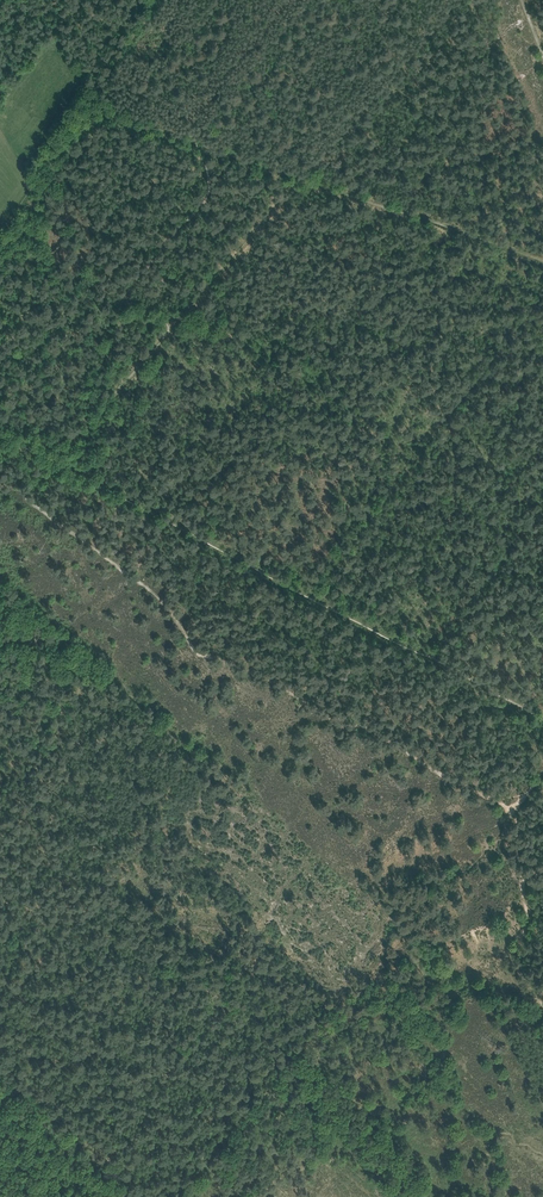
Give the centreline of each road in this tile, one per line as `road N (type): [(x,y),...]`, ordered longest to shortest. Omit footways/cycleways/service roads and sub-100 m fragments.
road 1 (track): [(542,261),(88,106)]
road 2 (track): [(59,460),(309,593)]
road 3 (track): [(170,1196),(347,992)]
road 4 (track): [(167,326),(59,460)]
road 5 (track): [(542,716),(418,650)]
road 6 (track): [(418,650),(309,593)]

